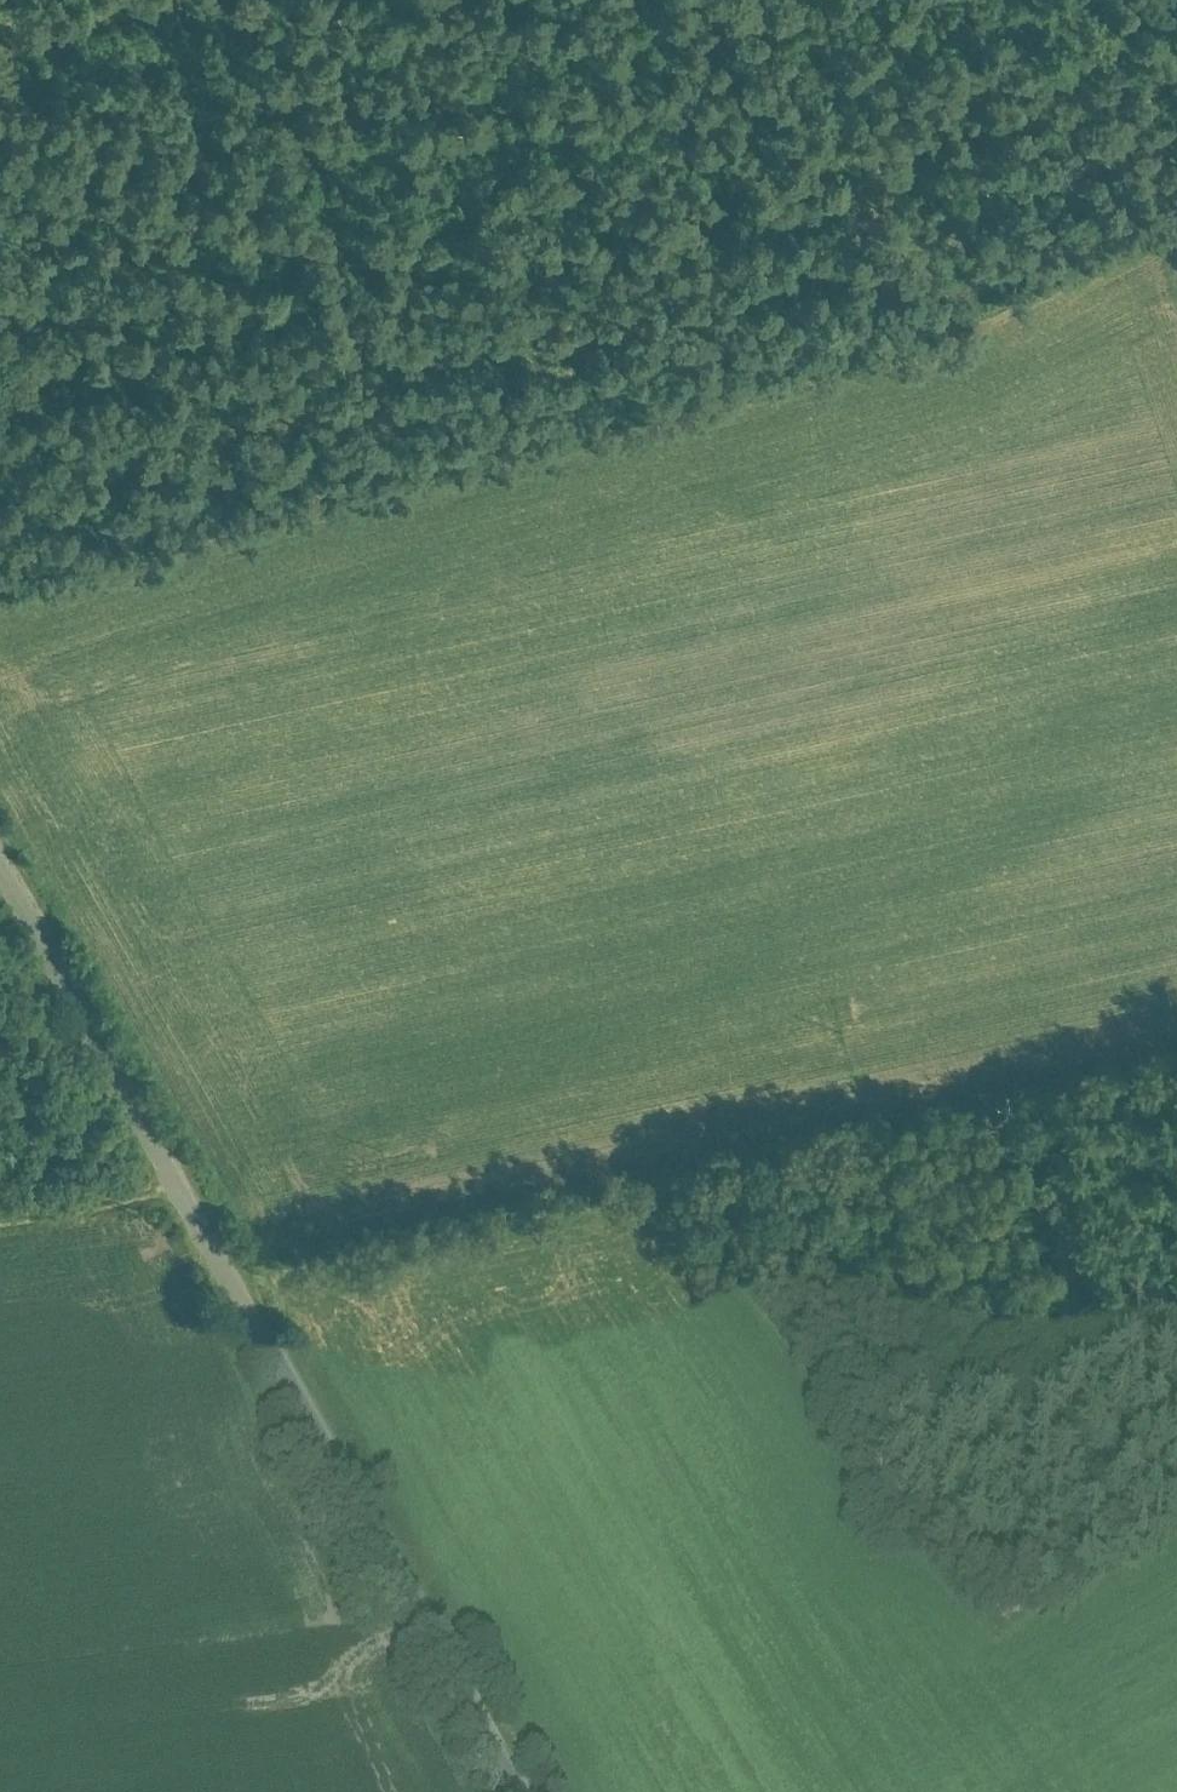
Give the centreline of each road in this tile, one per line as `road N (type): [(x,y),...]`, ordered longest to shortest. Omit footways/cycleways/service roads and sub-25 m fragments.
road 1 (tertiary): [(504,1791),(0,893)]

